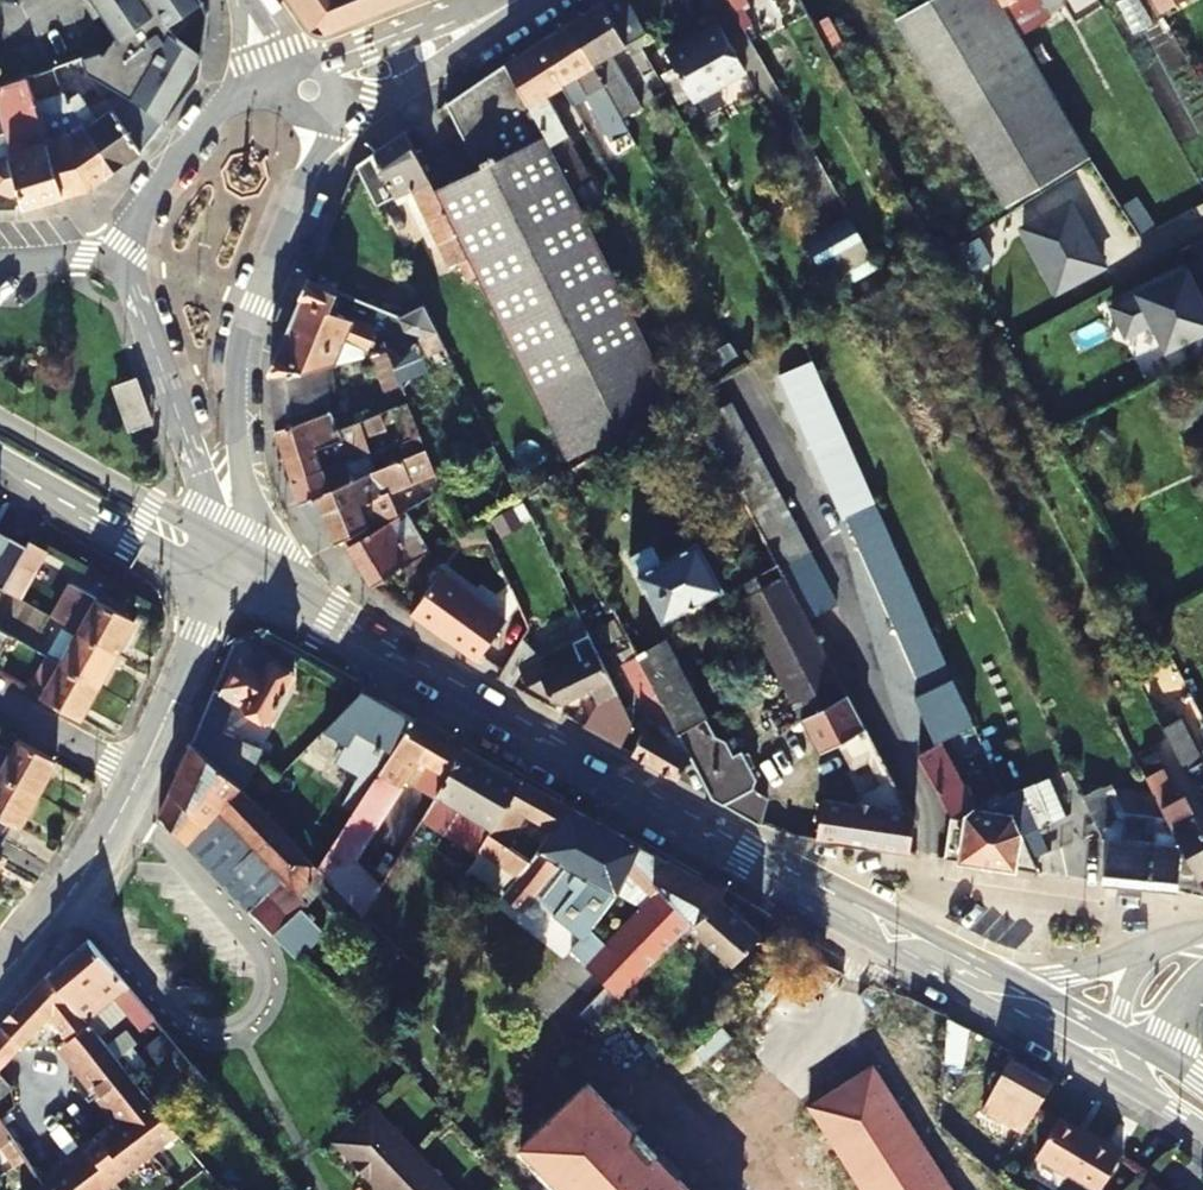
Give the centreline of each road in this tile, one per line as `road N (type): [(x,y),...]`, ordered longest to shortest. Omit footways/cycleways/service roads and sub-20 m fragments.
road 1 (tertiary): [(233,574),(775,870)]
road 2 (tertiary): [(233,574),(246,500),(238,362),(287,219),(328,139),(323,106)]
road 3 (tertiary): [(0,975),(78,883),(129,804),(233,574)]
road 4 (residential): [(775,870),(854,862),(1120,908),(1170,941)]
road 5 (tertiary): [(119,260),(233,574)]
road 6 (tertiary): [(233,574),(0,441)]
road 7 (tertiary): [(1032,983),(897,917),(834,899)]
road 8 (tertiary): [(329,99),(419,72),(506,0)]
road 9 (tertiary): [(235,94),(119,260)]
road 10 (tertiary): [(834,899),(884,950),(995,1014)]
road 11 (tertiary): [(500,0),(317,66)]
road 12 (tertiary): [(995,1014),(1142,1096)]
road 13 (residential): [(995,1014),(1038,1011),(1090,1040),(1124,1037)]

